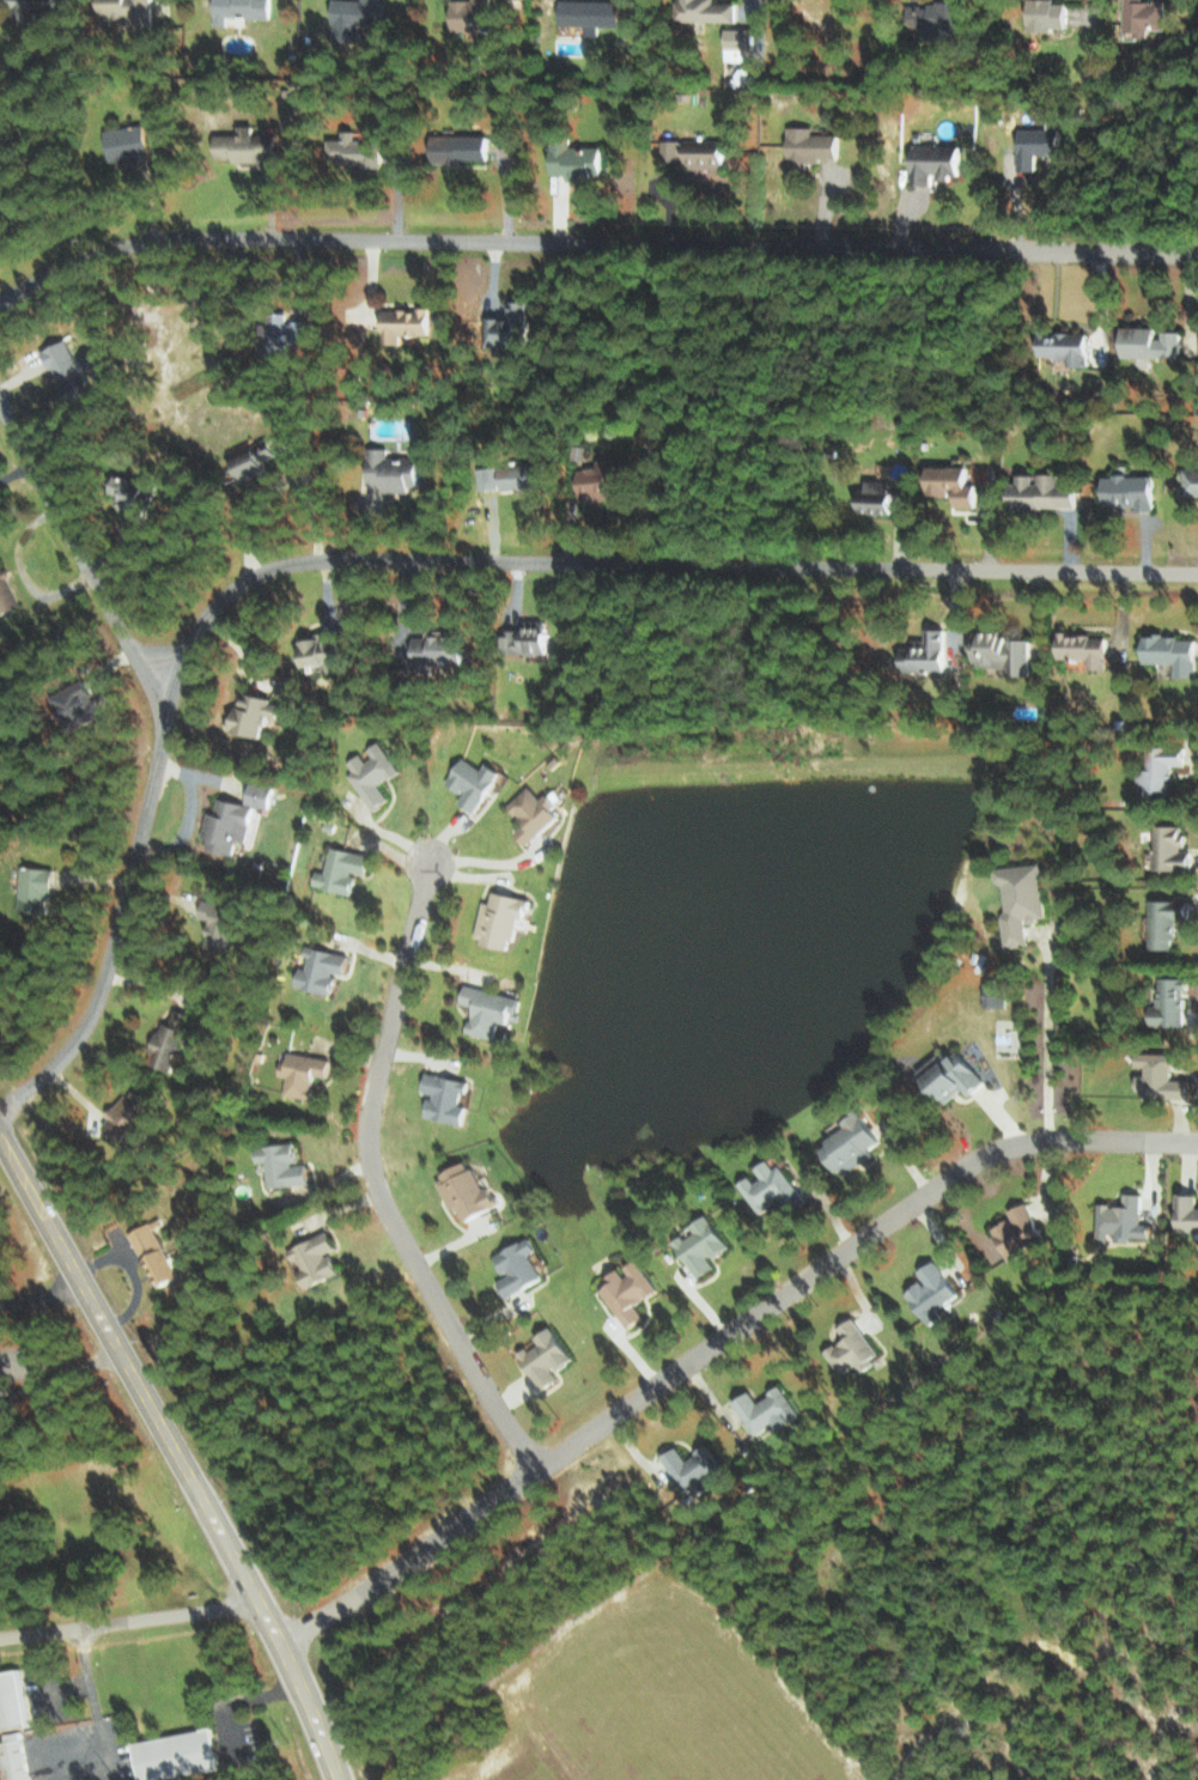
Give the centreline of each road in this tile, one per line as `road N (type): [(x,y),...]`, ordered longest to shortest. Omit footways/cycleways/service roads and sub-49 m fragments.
road 1 (residential): [(0,1115),(73,1052),(98,1007),(186,668),(224,608),(267,581),(317,570),(1197,578)]
road 2 (residential): [(0,308),(93,262),(190,243),(1197,257)]
road 3 (residential): [(282,1651),(992,1165),(1076,1147),(1197,1147)]
road 4 (secondary): [(338,1779),(256,1599),(128,1357),(0,1142)]
road 5 (residential): [(427,863),(367,1125),(369,1154),(384,1202),(540,1475)]
road 6 (residential): [(170,724),(0,406)]

